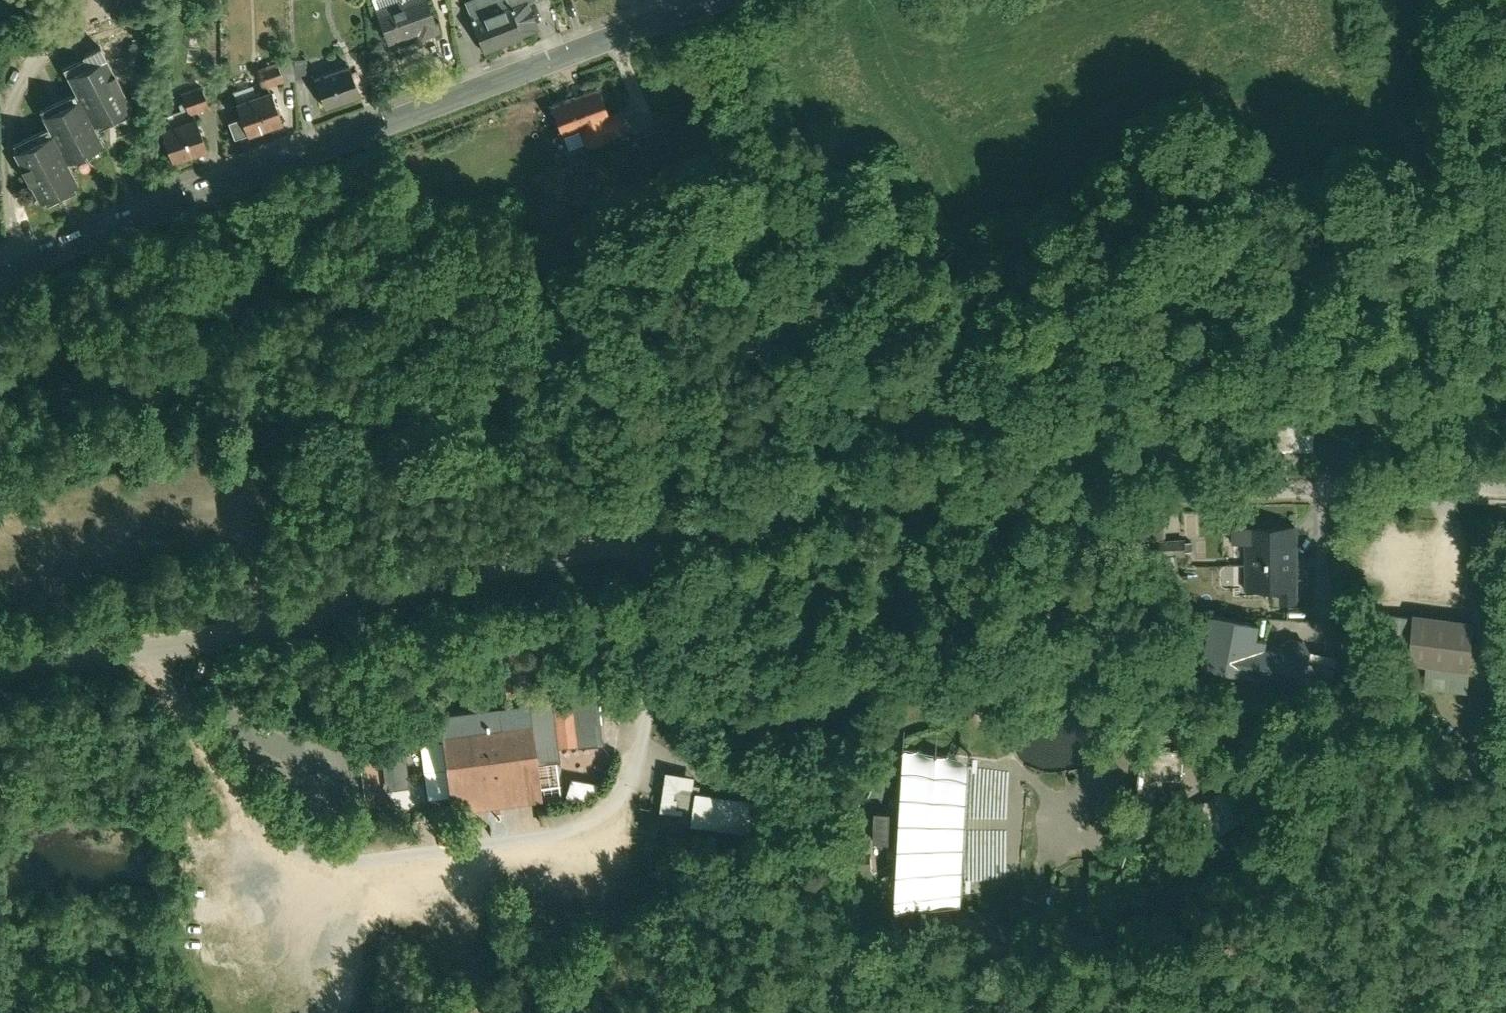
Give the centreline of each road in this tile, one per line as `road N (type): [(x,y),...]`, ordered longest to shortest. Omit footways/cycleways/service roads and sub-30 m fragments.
road 1 (residential): [(0,665),(240,630),(675,535),(806,519),(997,506),(1328,510)]
road 2 (residential): [(0,295),(732,0)]
road 3 (unclassified): [(1468,1012),(1473,845),(1434,723),(1337,622),(1328,510)]
road 4 (residential): [(1328,510),(1505,496)]

